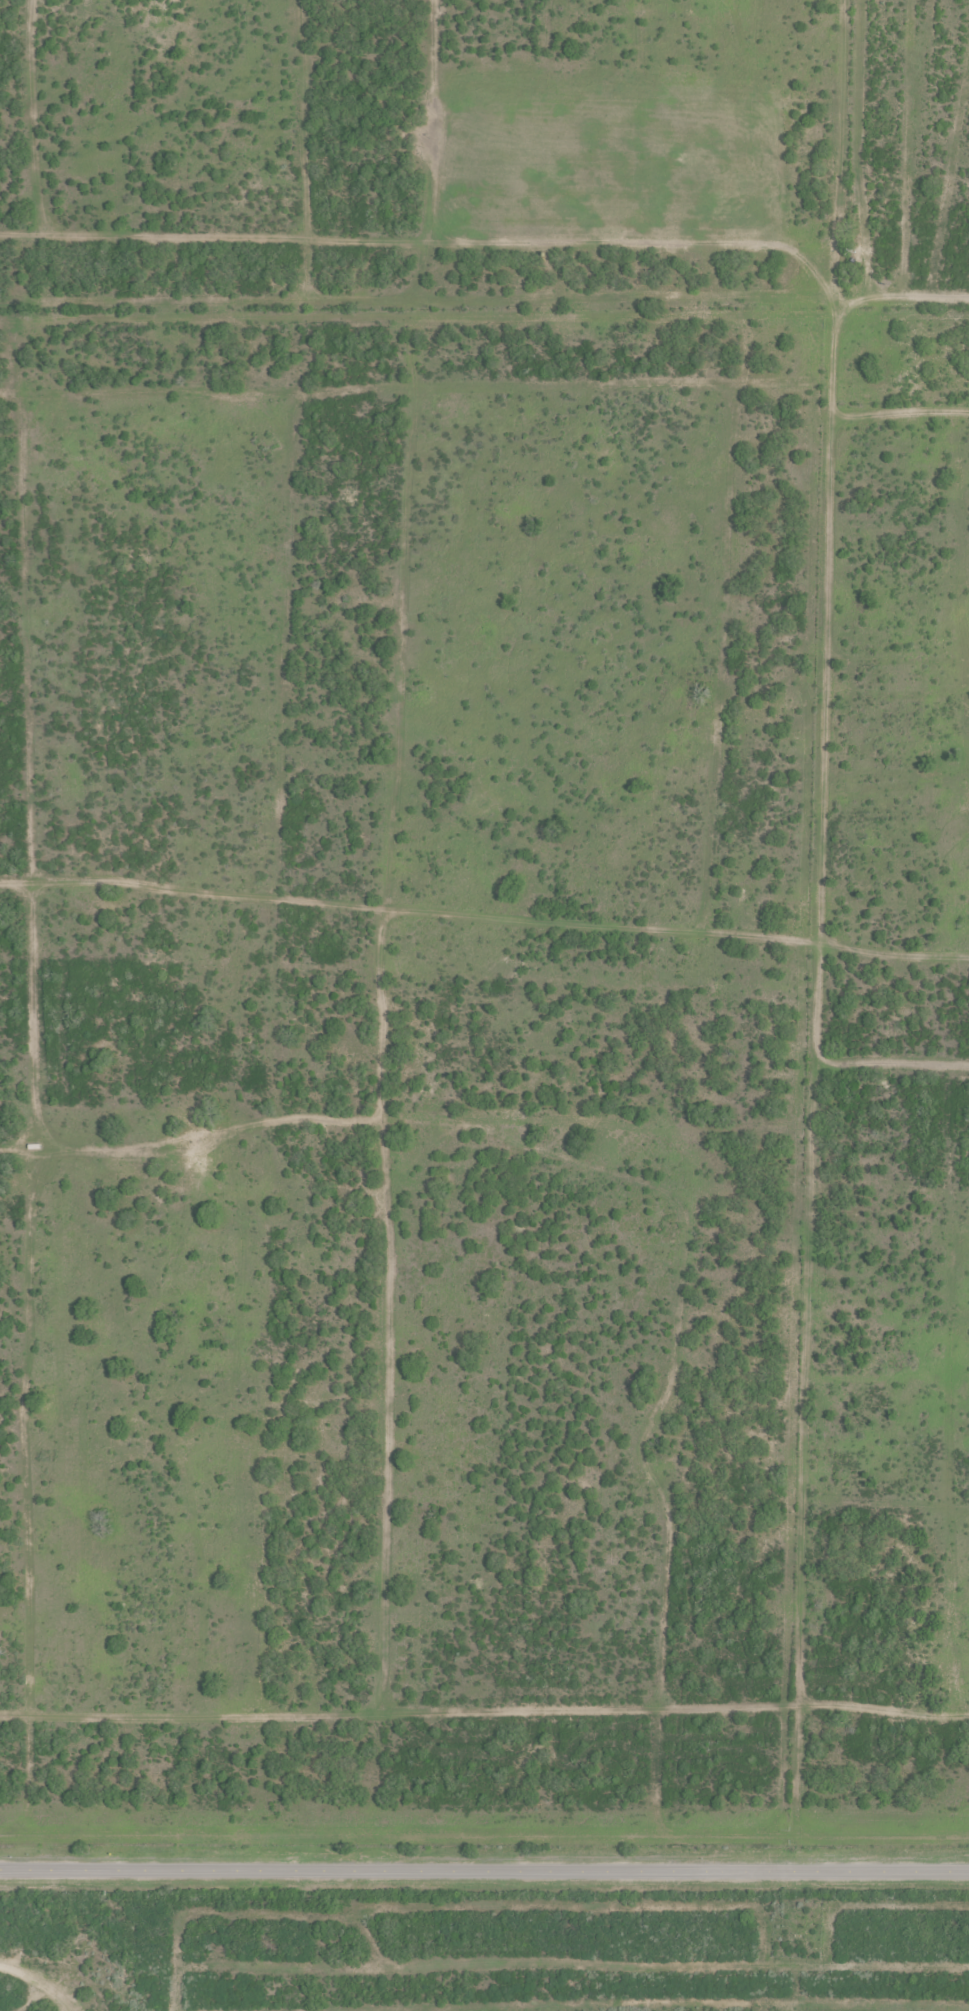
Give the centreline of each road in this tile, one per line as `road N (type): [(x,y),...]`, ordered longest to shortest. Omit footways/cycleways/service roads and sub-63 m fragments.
road 1 (secondary): [(0,1869),(968,1873)]

